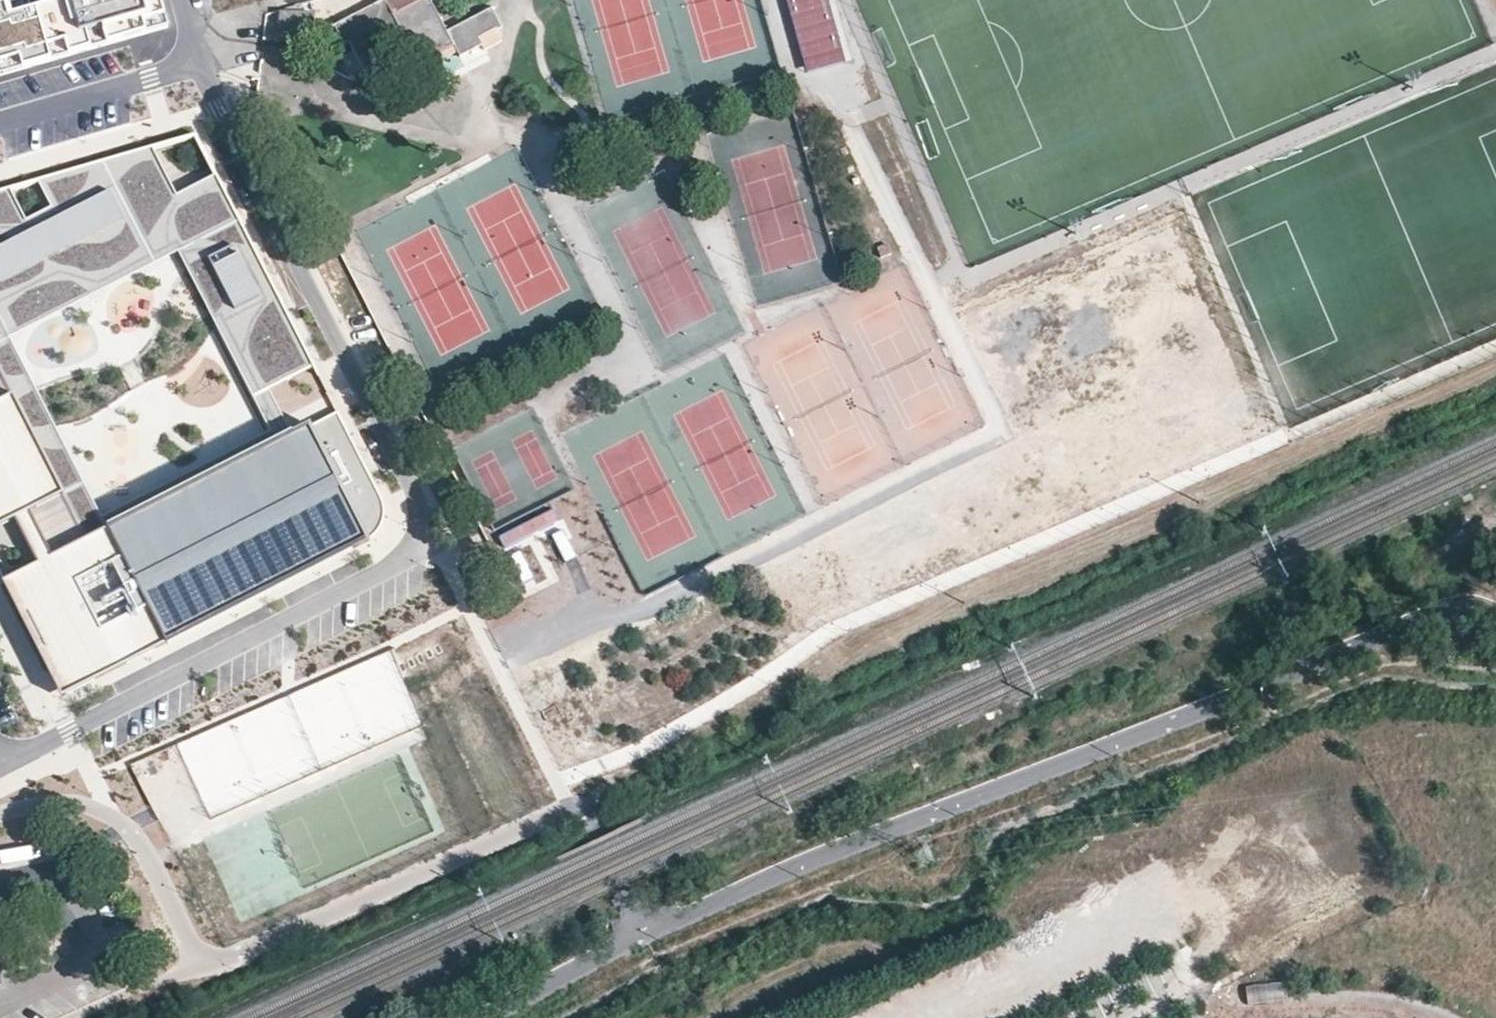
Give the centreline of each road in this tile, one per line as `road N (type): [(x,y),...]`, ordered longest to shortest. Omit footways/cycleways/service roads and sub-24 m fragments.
road 1 (residential): [(187,0),(197,51),(186,60),(0,118)]

